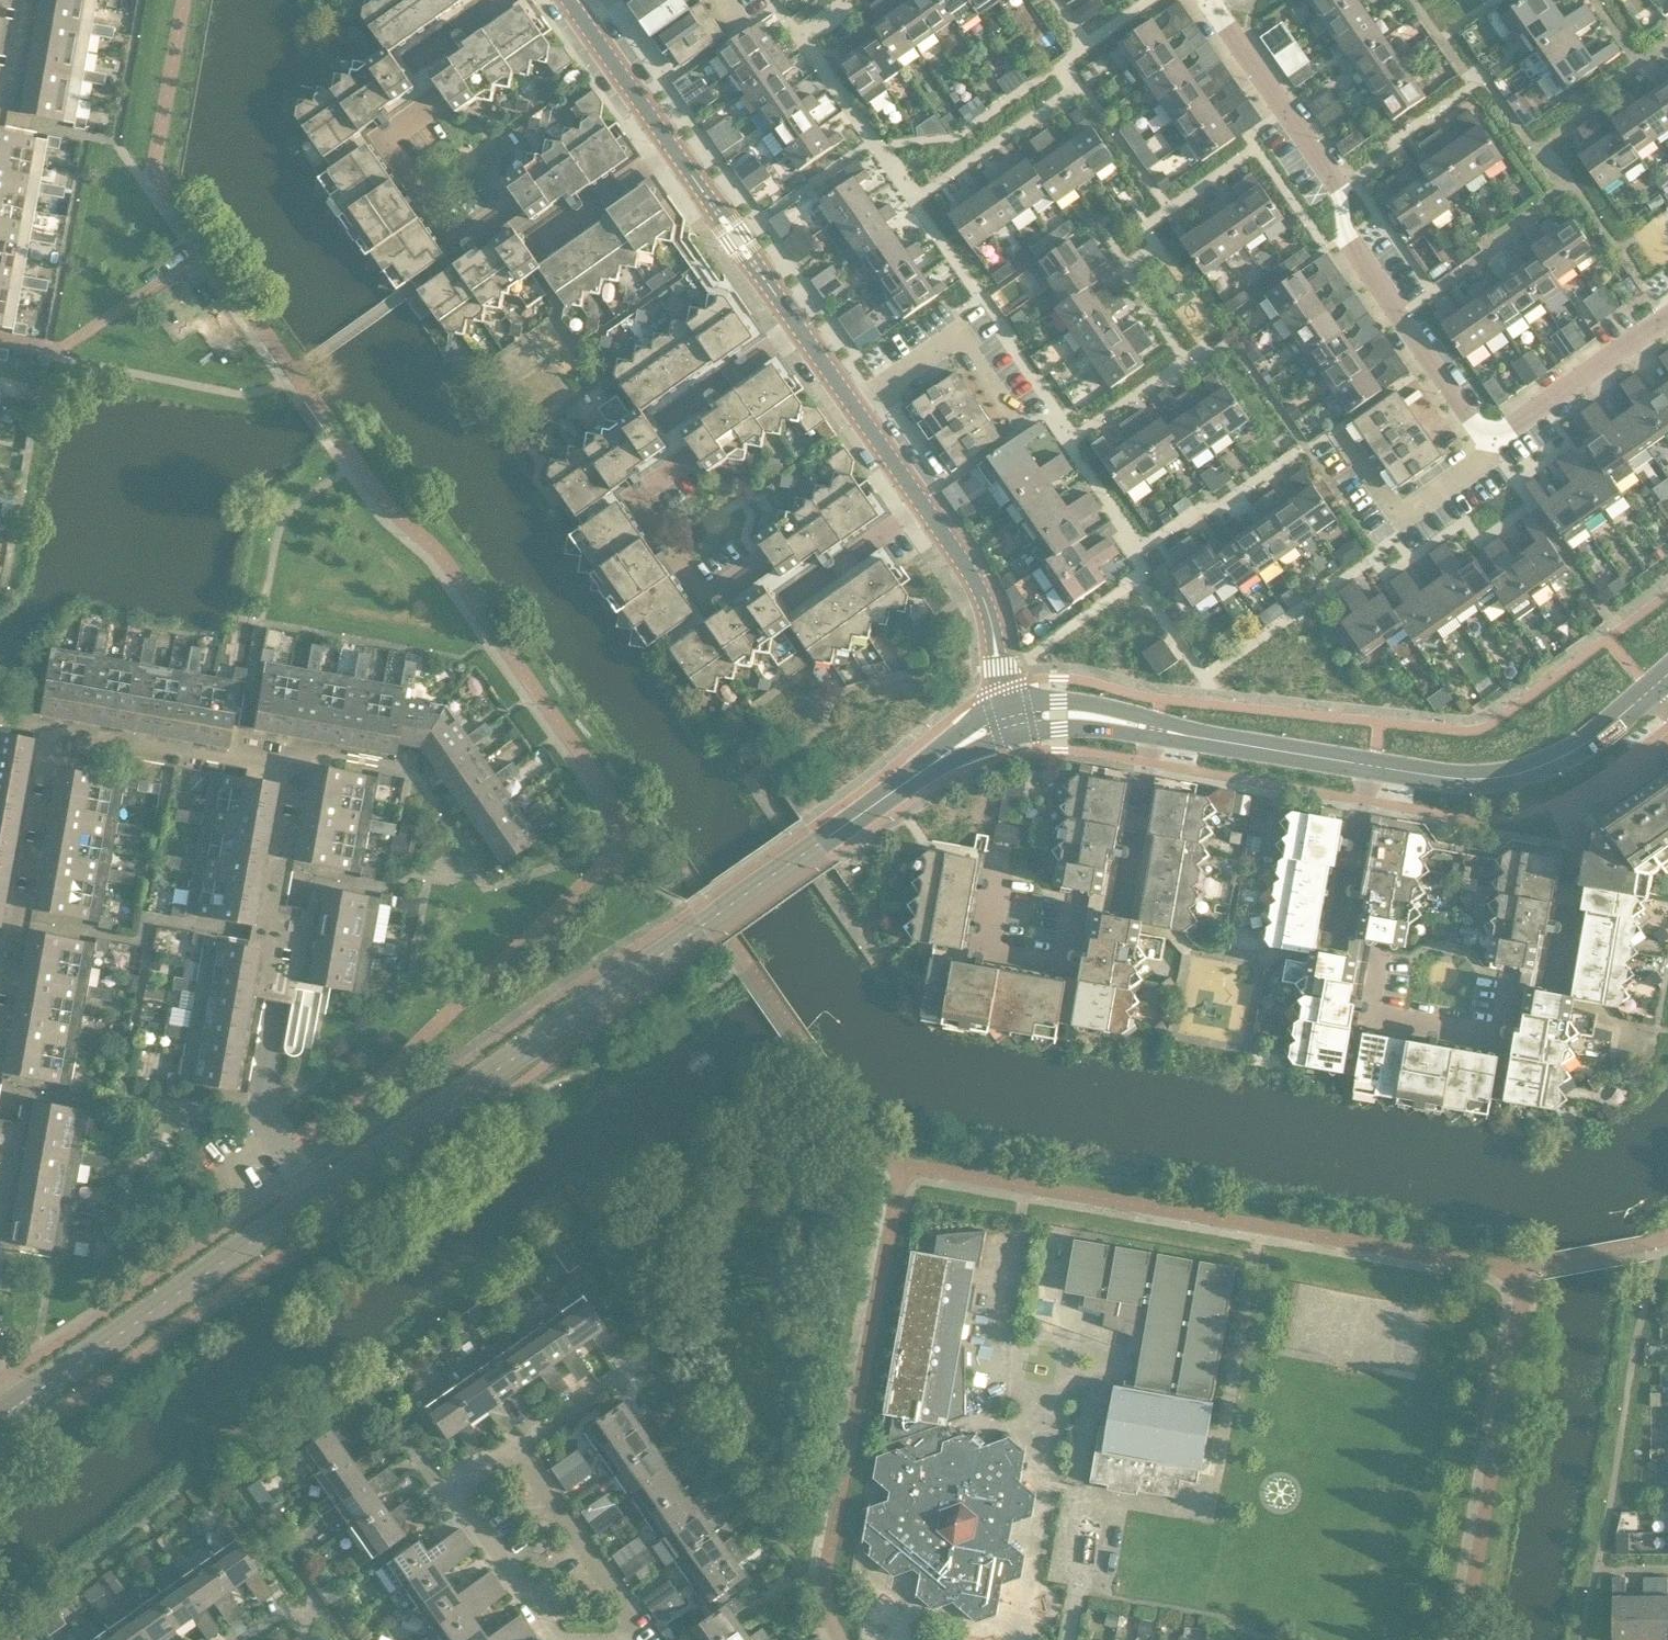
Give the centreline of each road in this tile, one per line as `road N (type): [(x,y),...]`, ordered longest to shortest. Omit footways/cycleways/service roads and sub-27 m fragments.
road 1 (tertiary): [(1667,676),(1562,757),(1458,783),(1103,717),(1014,720)]
road 2 (residential): [(1495,435),(1477,422),(1352,238),(1339,190),(1216,0)]
road 3 (residential): [(558,1639),(449,1484),(512,1441),(623,1595),(616,1639)]
road 4 (residential): [(855,404),(579,10)]
road 5 (tertiary): [(323,1191),(702,928)]
road 6 (tertiary): [(18,1405),(323,1191)]
road 7 (residential): [(1004,686),(986,604),(967,564),(855,404)]
road 8 (residential): [(855,404),(960,335),(1025,428)]
road 9 (residential): [(1339,429),(1402,519),(1471,470),(1495,435)]
road 10 (tertiary): [(823,839),(969,737),(1014,720)]
road 11 (residential): [(1667,319),(1495,435)]
road 12 (residential): [(272,1014),(256,1109),(323,1191)]
road 13 (tertiary): [(823,839),(702,928)]

